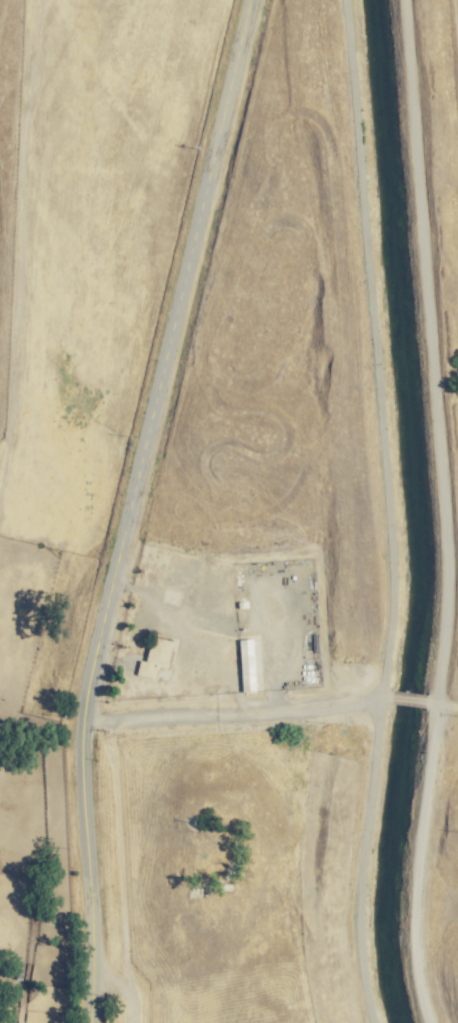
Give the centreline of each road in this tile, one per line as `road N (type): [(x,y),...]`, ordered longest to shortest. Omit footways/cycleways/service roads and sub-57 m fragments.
road 1 (tertiary): [(88,1022),(83,707),(250,0)]

